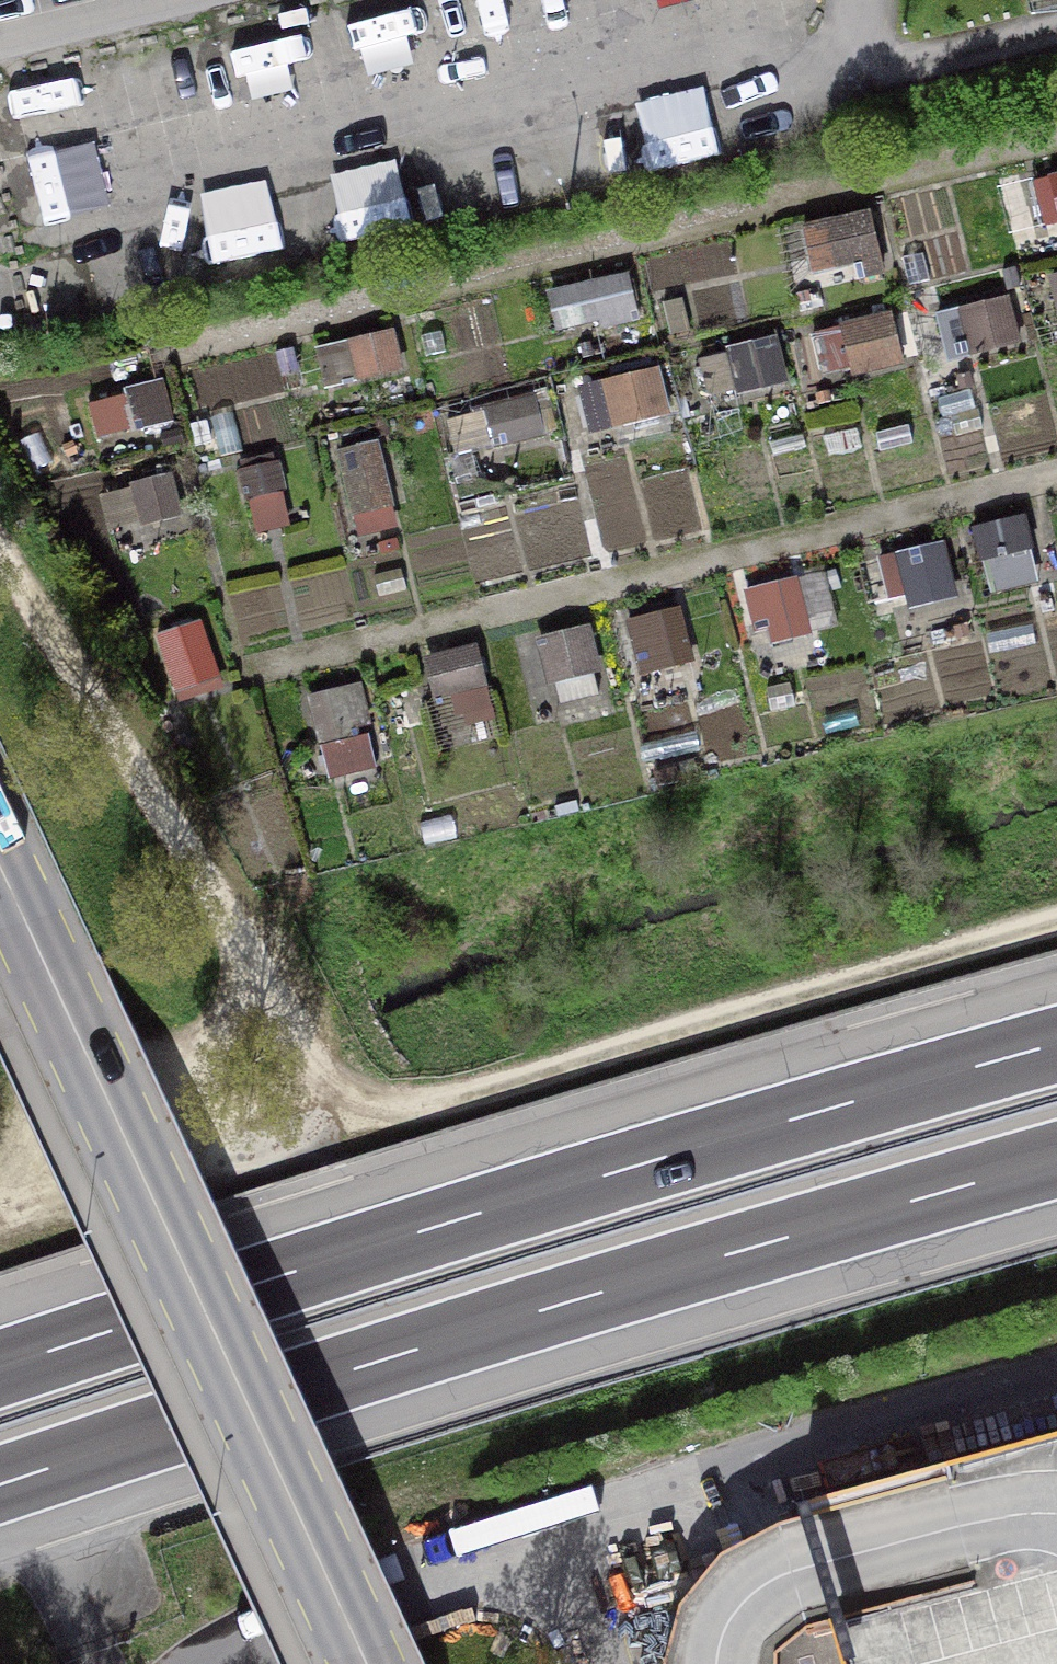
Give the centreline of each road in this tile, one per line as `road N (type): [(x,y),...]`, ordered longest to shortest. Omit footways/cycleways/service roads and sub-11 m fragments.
road 1 (track): [(1056,930),(336,1138),(242,952),(0,523)]
road 2 (motorway): [(0,1498),(236,1417),(1056,1180)]
road 3 (motorway): [(1056,1067),(183,1317),(0,1381)]
road 4 (unclassified): [(363,1663),(93,1093)]
road 5 (unclassified): [(0,884),(93,1093)]

